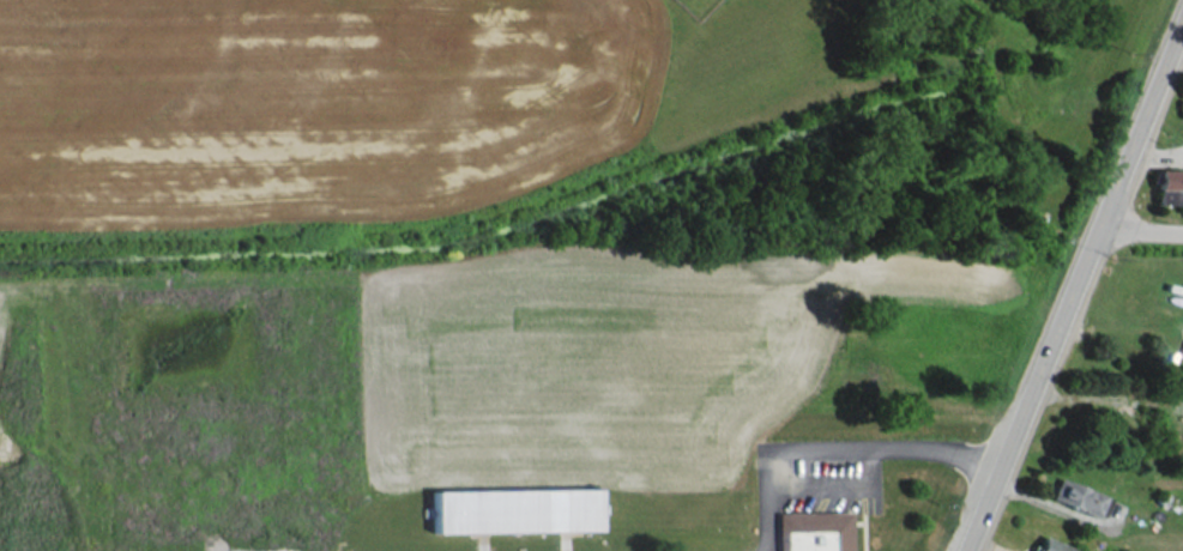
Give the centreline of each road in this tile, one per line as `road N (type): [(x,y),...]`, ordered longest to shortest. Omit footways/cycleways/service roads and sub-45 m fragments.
road 1 (secondary): [(966,550),(1096,234)]
road 2 (secondary): [(1096,234),(1182,22)]

